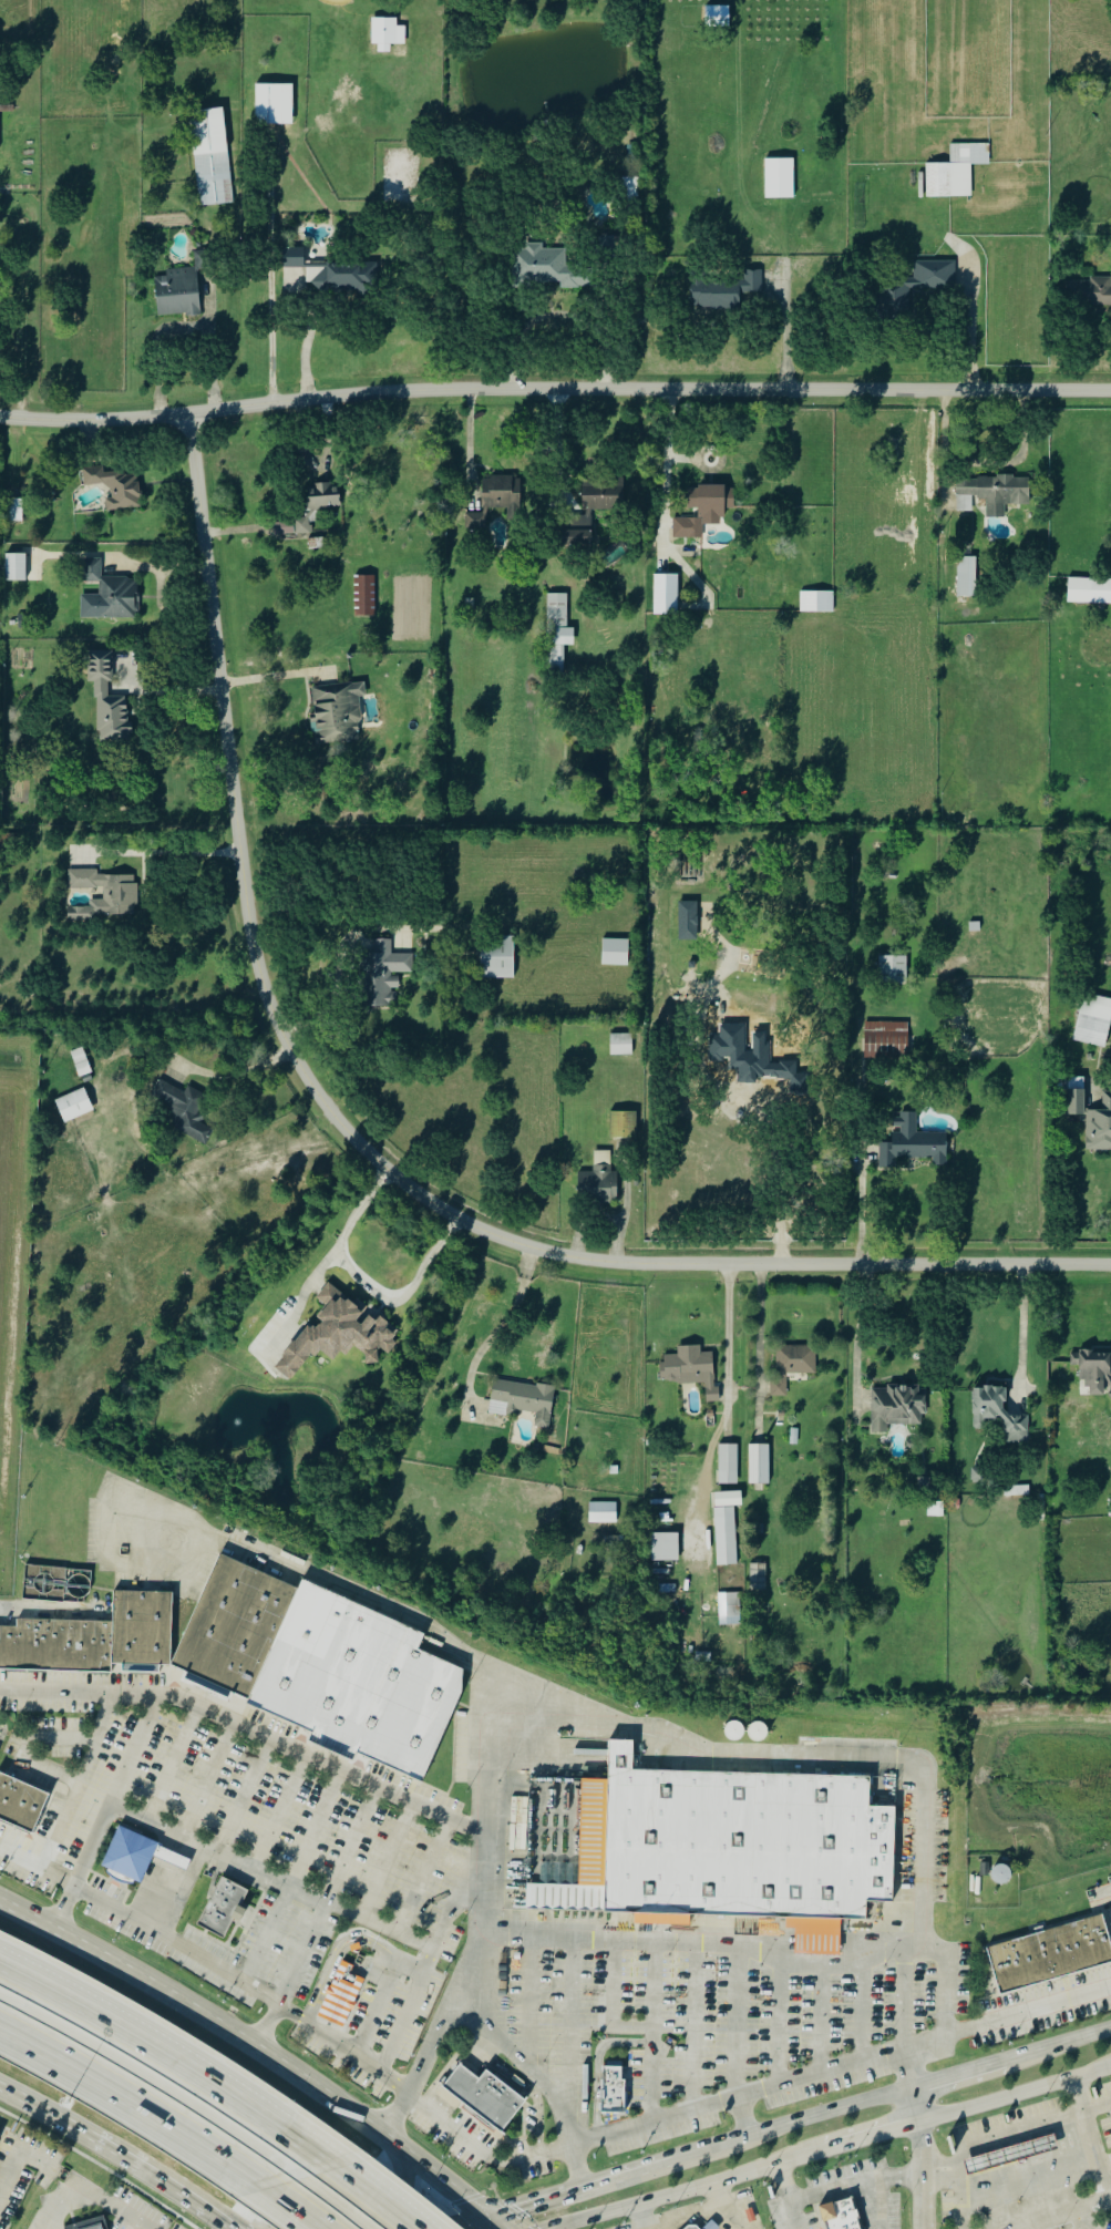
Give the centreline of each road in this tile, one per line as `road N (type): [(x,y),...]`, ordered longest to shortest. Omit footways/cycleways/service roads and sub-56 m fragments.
road 1 (residential): [(1110,1266),(575,1261),(477,1230),(373,1161),(309,1089),(263,989),(236,851),(188,415)]
road 2 (residential): [(0,417),(97,421),(424,391),(1110,388)]
road 3 (primary): [(491,2217),(387,2132),(204,2005),(0,1896)]
road 4 (motorway): [(330,2160),(218,2082),(0,1961)]
road 5 (secondary): [(914,2092),(572,2192)]
road 6 (motorway): [(0,2022),(101,2073),(279,2184)]
road 7 (secondary): [(547,2228),(826,2150)]
road 8 (secondary): [(926,2122),(1110,2067)]
road 9 (primary): [(0,2091),(122,2159)]

